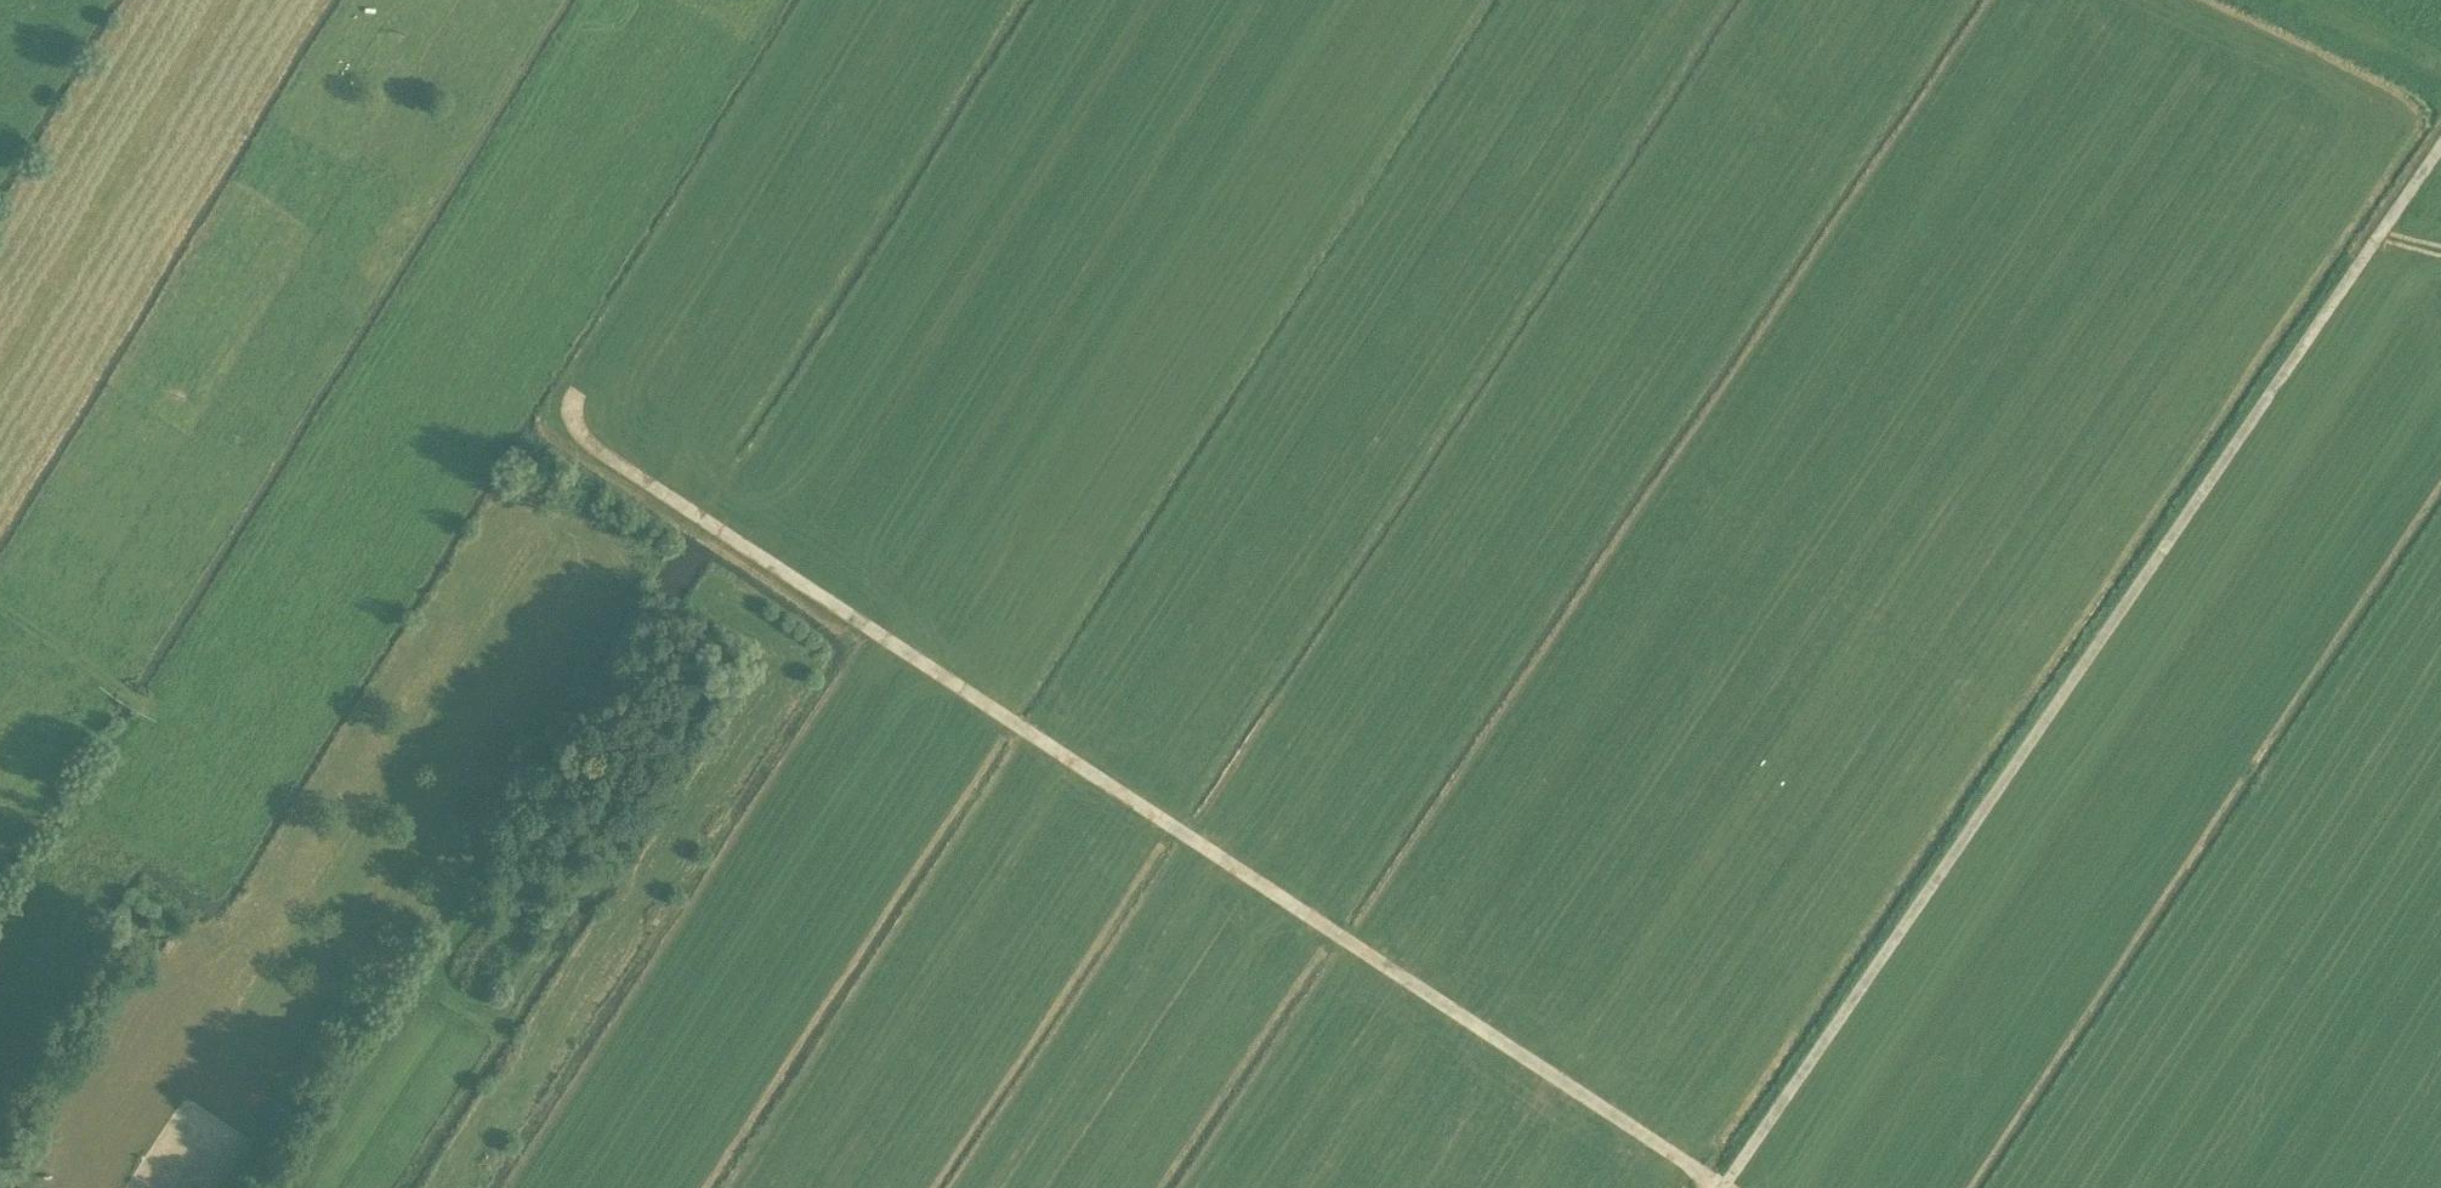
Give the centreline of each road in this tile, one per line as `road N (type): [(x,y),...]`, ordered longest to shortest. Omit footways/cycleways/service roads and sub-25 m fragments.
road 1 (track): [(1722,1187),(575,447)]
road 2 (track): [(1722,1187),(2440,145)]

